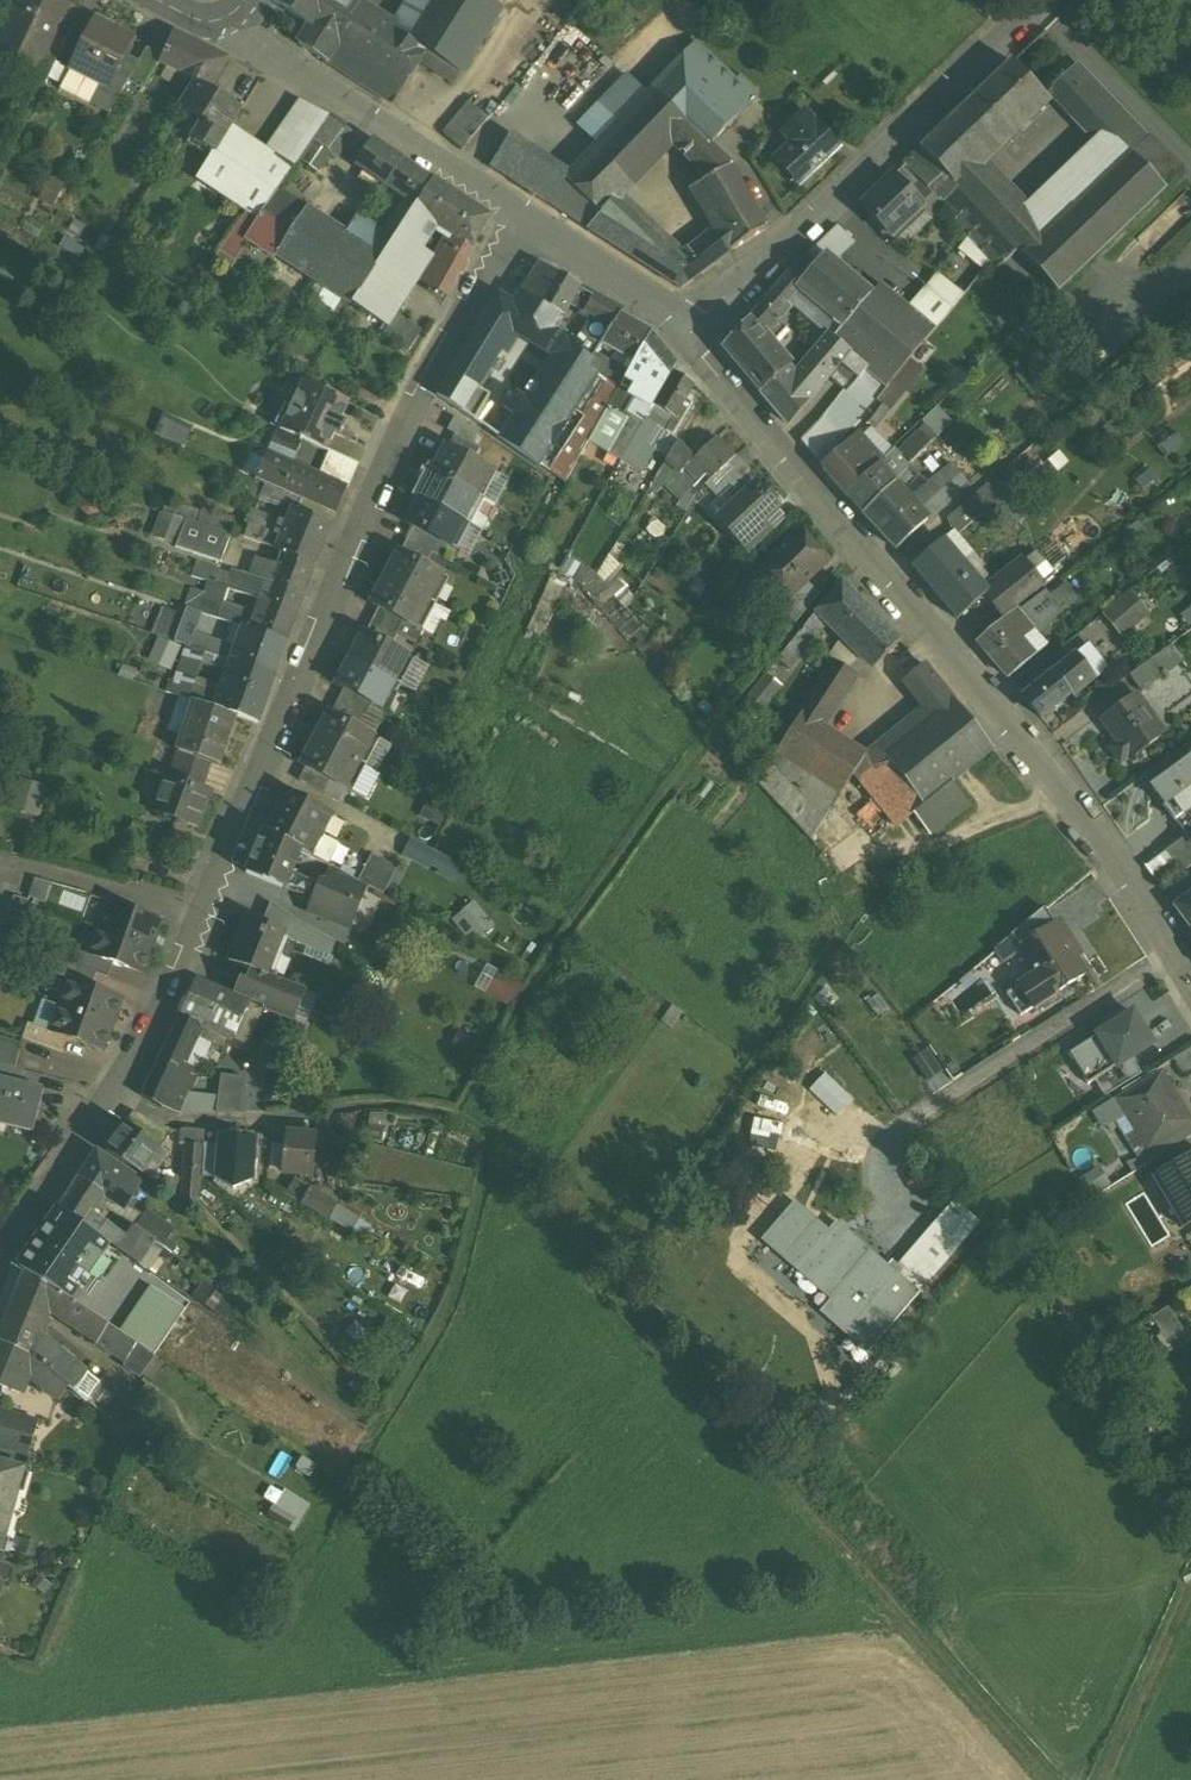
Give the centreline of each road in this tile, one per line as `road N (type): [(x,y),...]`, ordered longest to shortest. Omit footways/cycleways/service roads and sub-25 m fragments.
road 1 (track): [(363,1104),(457,1112),(491,1139),(489,1155),(523,1195),(1050,1779)]
road 2 (residential): [(681,328),(1140,892),(1190,979)]
road 3 (residential): [(528,212),(414,394),(202,914)]
road 4 (residential): [(1045,0),(681,328)]
road 5 (track): [(489,1155),(450,1309),(311,1550)]
road 6 (residential): [(202,914),(116,1092),(0,1249)]
road 7 (residential): [(231,28),(528,212)]
road 8 (residential): [(202,914),(0,859)]
road 9 (track): [(1103,1779),(1190,1589)]
road 10 (residential): [(528,212),(681,328)]

